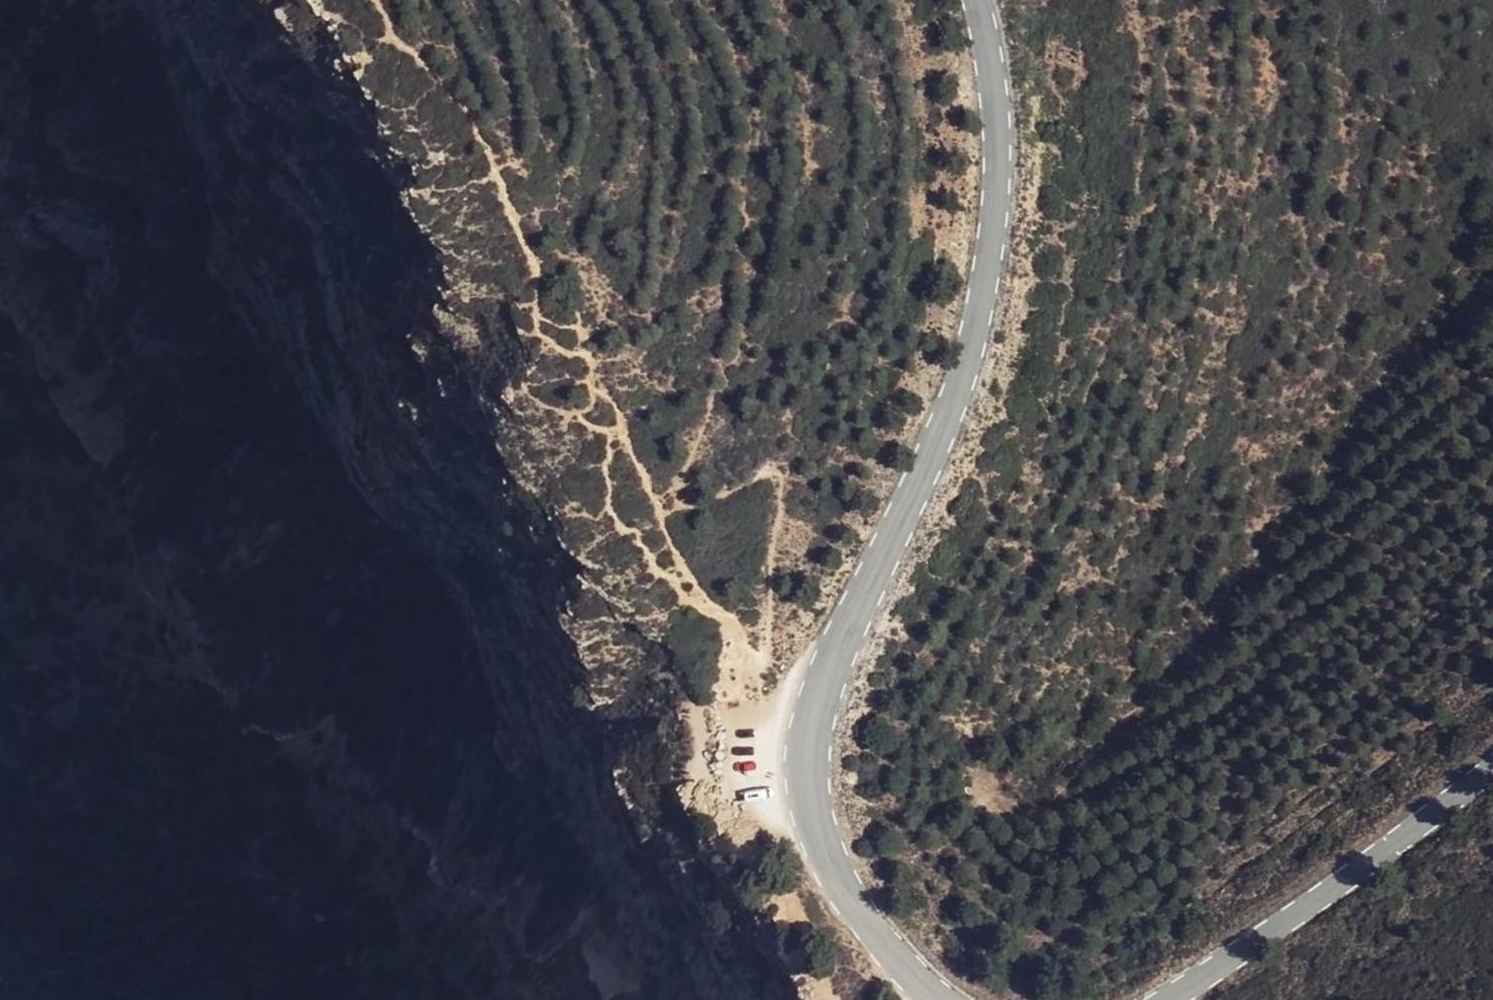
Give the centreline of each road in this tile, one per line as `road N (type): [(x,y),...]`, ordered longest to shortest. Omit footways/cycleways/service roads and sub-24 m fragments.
road 1 (tertiary): [(976,0),(995,125),(978,315),(933,445),(827,668),(807,756),(809,803),(826,855),(873,929),(939,999)]
road 2 (tertiary): [(1169,999),(1492,769)]

